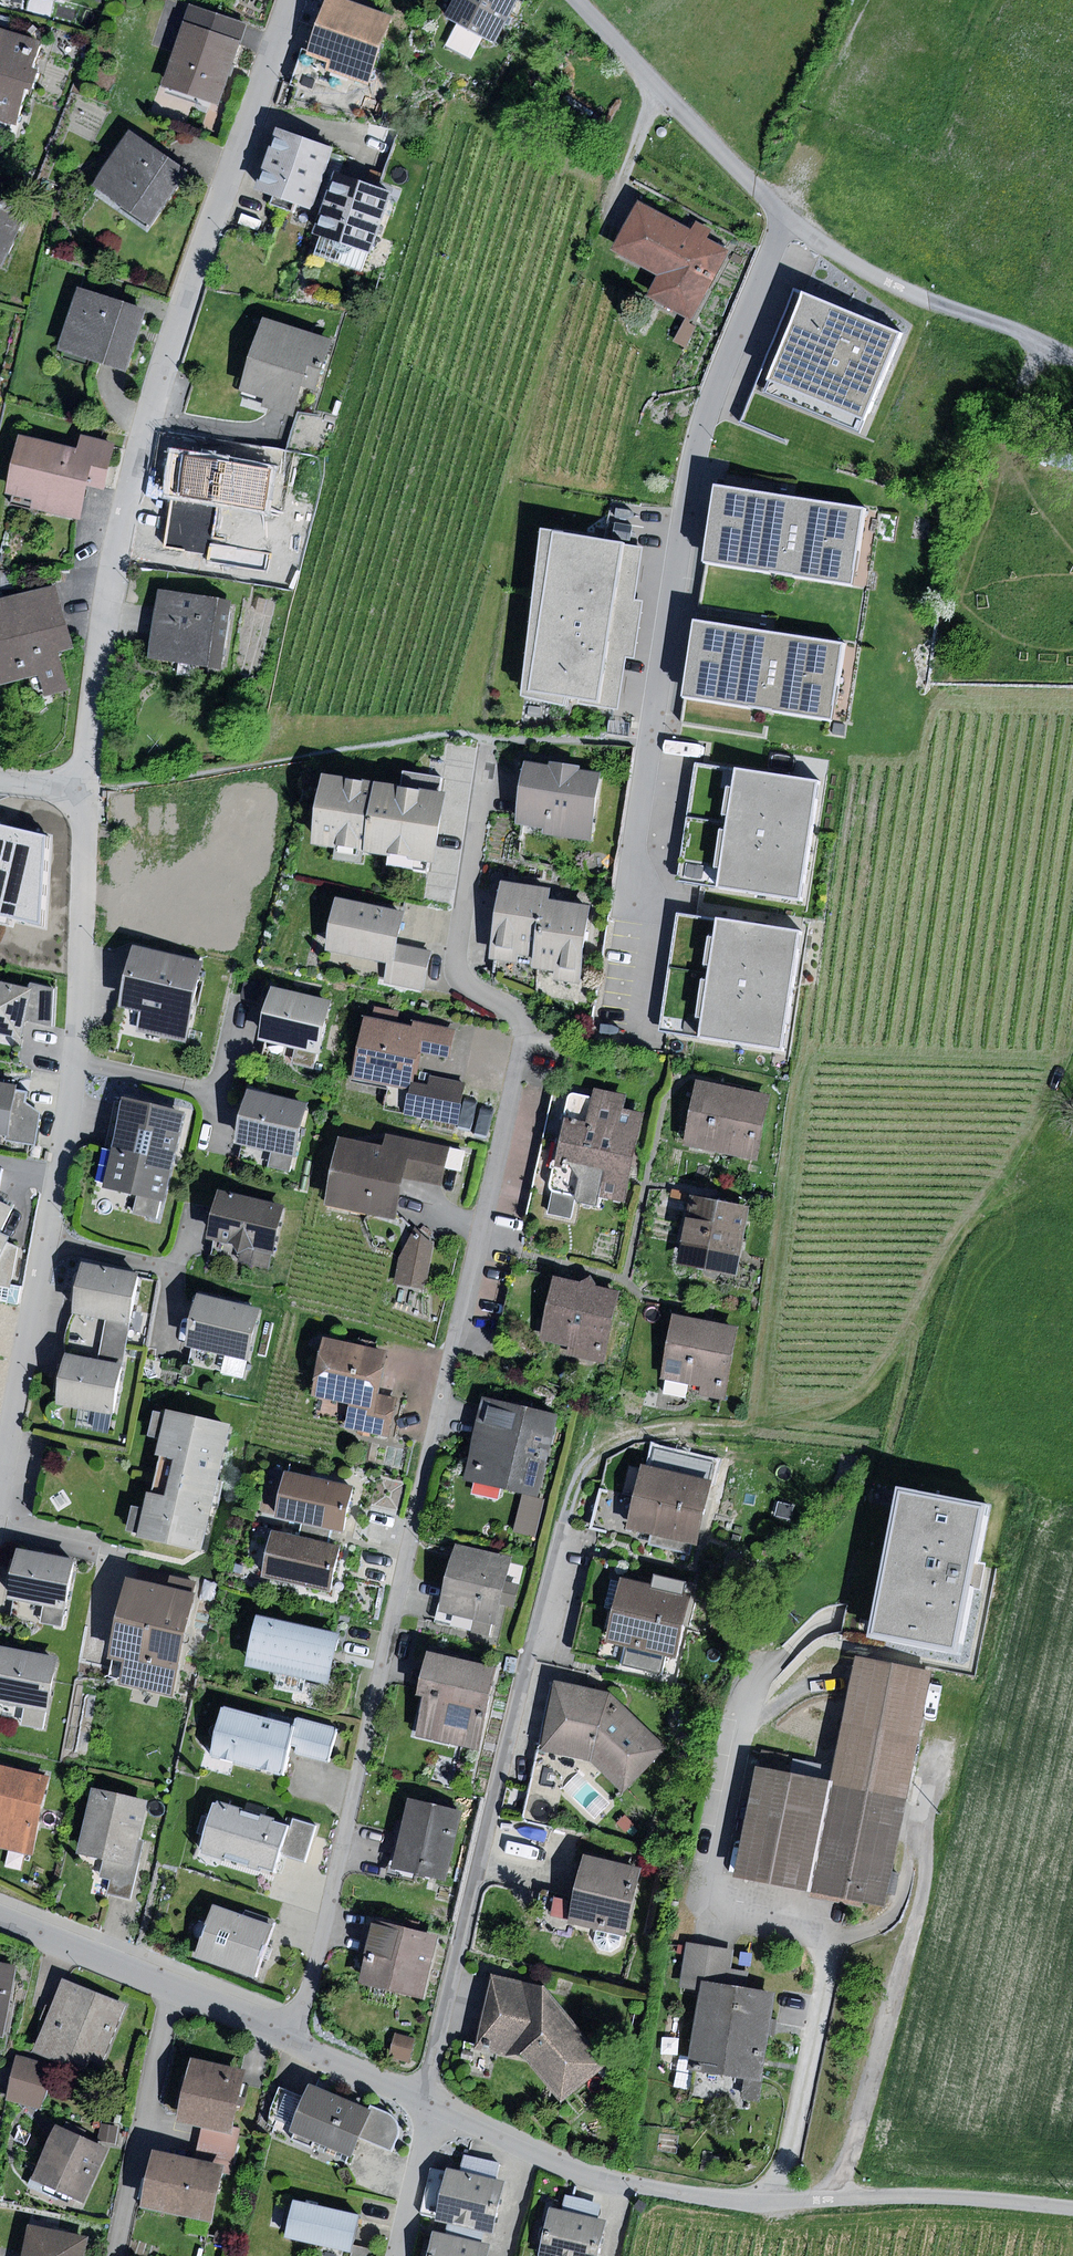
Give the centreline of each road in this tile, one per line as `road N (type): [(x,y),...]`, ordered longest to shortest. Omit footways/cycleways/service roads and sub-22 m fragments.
road 1 (residential): [(292,2032),(312,1980),(525,1044),(515,1014),(464,980),(456,958),(485,738)]
road 2 (residential): [(578,0),(786,215),(711,398),(690,473),(649,745)]
road 3 (residential): [(289,0),(148,420),(108,611),(84,785)]
road 4 (track): [(563,1530),(585,1471),(626,1436),(822,1414),(871,1384),(908,1338),(962,1234),(1011,1166),(1072,1043)]
road 5 (residential): [(84,785),(83,1063),(0,1489)]
road 6 (residential): [(563,1530),(423,2101)]
road 7 (residential): [(774,2206),(616,2183),(436,2108)]
road 8 (residential): [(292,2032),(112,1951),(0,1913)]
road 9 (track): [(1072,2210),(989,2199),(774,2206)]
road 10 (residential): [(436,2108),(401,2255)]
road 11 (residential): [(423,2101),(292,2032)]

